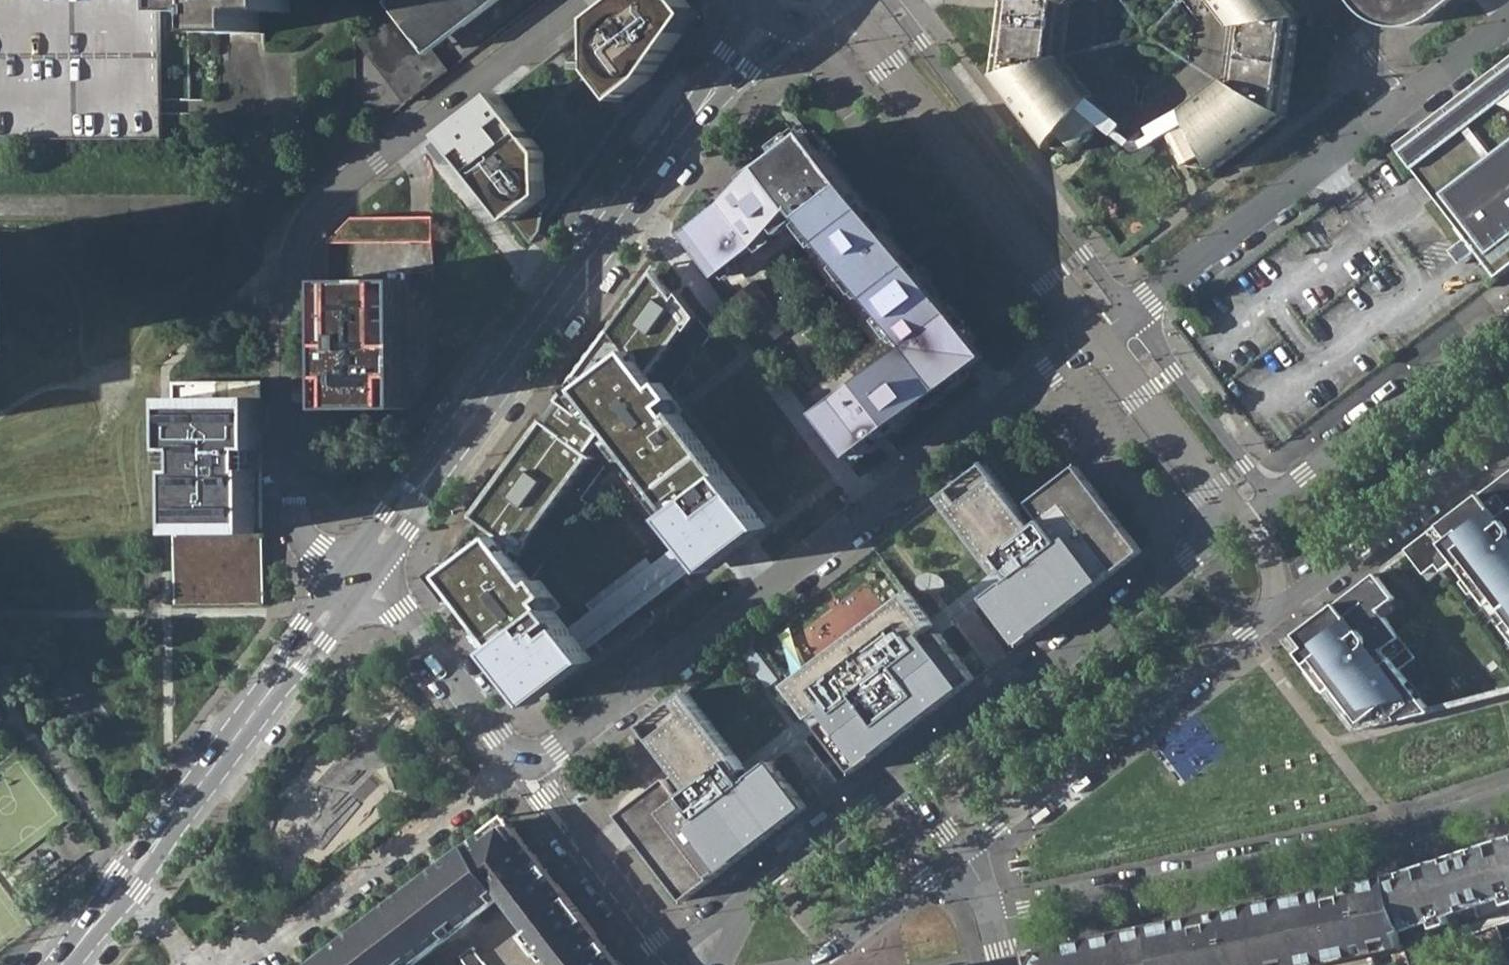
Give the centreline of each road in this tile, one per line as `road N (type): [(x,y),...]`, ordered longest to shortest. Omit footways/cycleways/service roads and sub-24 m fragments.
road 1 (residential): [(1130,311),(559,750),(527,754)]
road 2 (residential): [(584,0),(328,196),(300,231),(294,269),(296,515),(309,544),(359,580)]
road 3 (tertiary): [(769,20),(359,580)]
road 4 (residential): [(961,853),(1508,438)]
road 5 (residential): [(995,922),(1394,835),(1508,798)]
road 6 (tertiary): [(359,580),(60,964)]
road 7 (residential): [(1272,499),(907,778)]
road 8 (residential): [(1130,311),(889,0)]
road 9 (residential): [(213,964),(281,950),(494,794),(527,754)]
road 10 (residential): [(1405,103),(1130,311)]
road 11 (residential): [(1508,318),(1272,499)]
road 12 (residential): [(907,778),(748,896),(719,964)]
road 13 (residential): [(667,964),(527,754)]
road 14 (residential): [(359,580),(400,613),(499,735),(527,754)]
road 15 (residential): [(1272,499),(1130,311)]
road 16 (residential): [(813,964),(961,853)]
road 17 (residential): [(1508,24),(1405,103)]
road 18 (residential): [(1328,0),(1405,103)]

